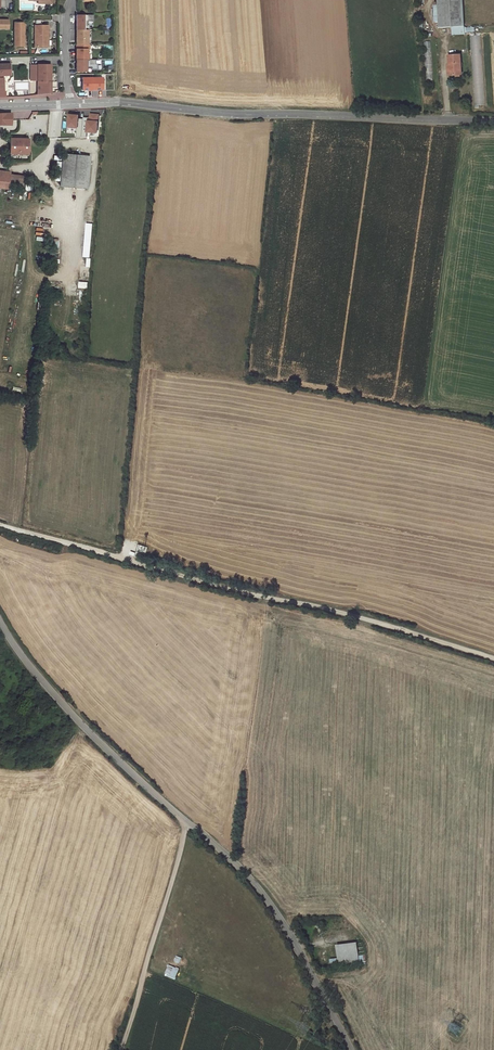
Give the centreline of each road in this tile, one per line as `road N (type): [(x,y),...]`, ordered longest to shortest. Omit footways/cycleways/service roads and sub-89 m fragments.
road 1 (unclassified): [(0,622),(70,715),(256,885),(353,1049)]
road 2 (track): [(0,524),(493,658)]
road 3 (unclassified): [(68,103),(493,122)]
road 4 (track): [(122,1049),(189,824)]

